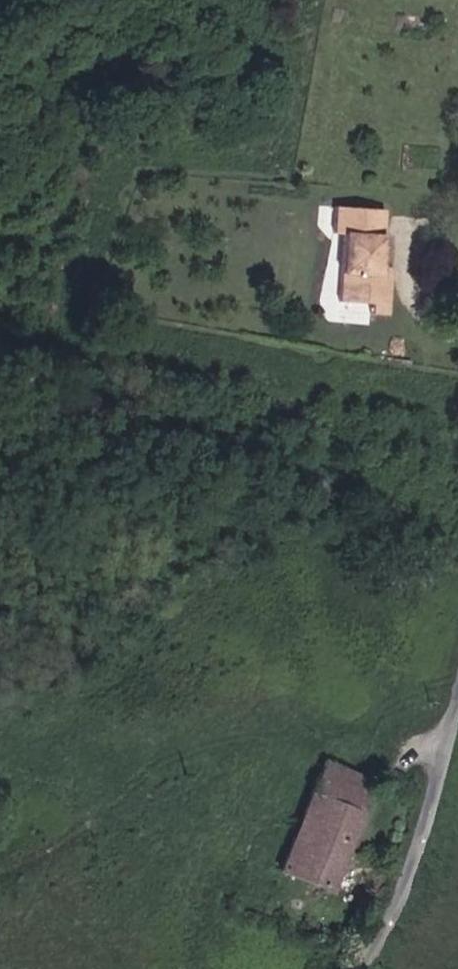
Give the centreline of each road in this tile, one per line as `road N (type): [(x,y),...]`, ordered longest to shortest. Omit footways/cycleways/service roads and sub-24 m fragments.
road 1 (unclassified): [(457,719),(424,849),(363,968)]

